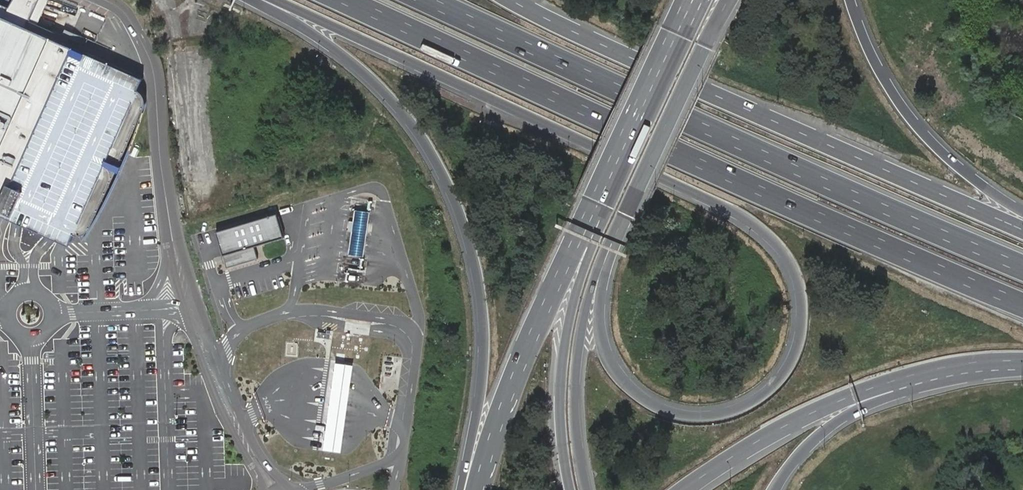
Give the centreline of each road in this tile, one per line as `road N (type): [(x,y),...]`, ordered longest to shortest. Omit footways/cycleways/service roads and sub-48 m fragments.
road 1 (motorway): [(278,0),(762,230),(795,270),(802,322),(781,377),(749,402),(701,417),(666,409),(636,395),(611,369),(603,324),(626,214)]
road 2 (motorway): [(347,0),(1022,303)]
road 3 (motorway): [(1022,268),(427,0)]
road 4 (motorway): [(249,0),(348,59),(396,104),(459,203),(476,256),(486,349),(460,489)]
road 5 (motorway): [(1022,230),(512,0)]
road 6 (motorway): [(685,489),(755,444),(850,397),(986,363)]
road 7 (unclassified): [(189,303),(172,241),(150,61),(129,18),(103,0)]
road 8 (trunk): [(599,201),(522,354),(476,489)]
road 9 (motorway): [(599,201),(563,368),(560,412),(572,489)]
road 10 (trunk): [(586,489),(577,367),(594,280),(626,214)]
road 11 (motorway): [(1022,211),(970,177),(907,114),(853,0)]
road 12 (motorway): [(777,489),(823,433),(856,412),(986,363)]
road 13 (trunk): [(626,214),(728,0)]
road 14 (unclassified): [(289,489),(250,437),(189,303)]
road 15 (unclassified): [(189,303),(206,371),(263,489)]
road 16 (trunk): [(678,33),(599,201)]

